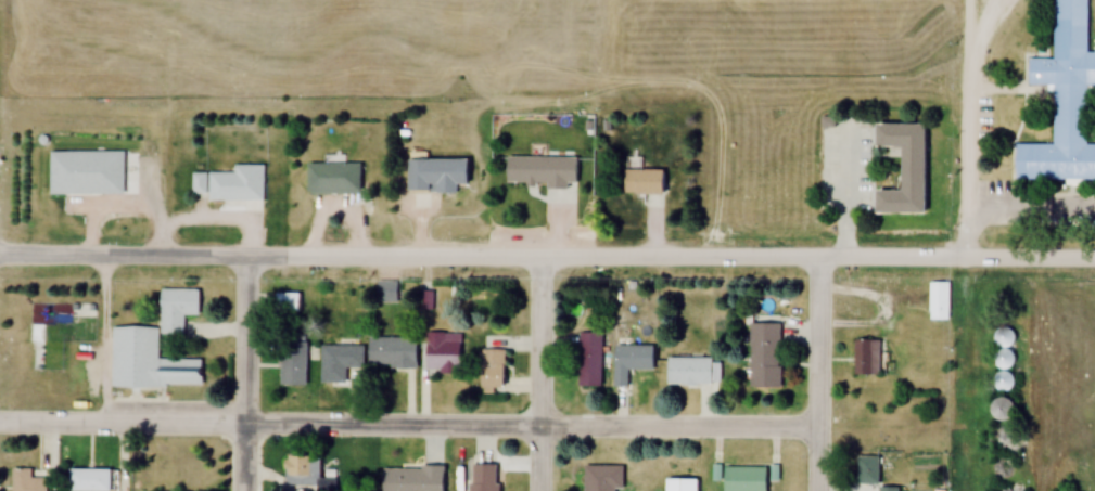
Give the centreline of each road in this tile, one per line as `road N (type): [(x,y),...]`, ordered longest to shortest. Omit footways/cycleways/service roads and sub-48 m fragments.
road 1 (residential): [(1094,258),(0,255)]
road 2 (residential): [(814,427),(0,423)]
road 3 (residential): [(959,258),(965,0)]
road 4 (residential): [(816,490),(814,256)]
road 5 (residential): [(534,490),(537,257)]
road 6 (residential): [(242,490),(243,257)]

